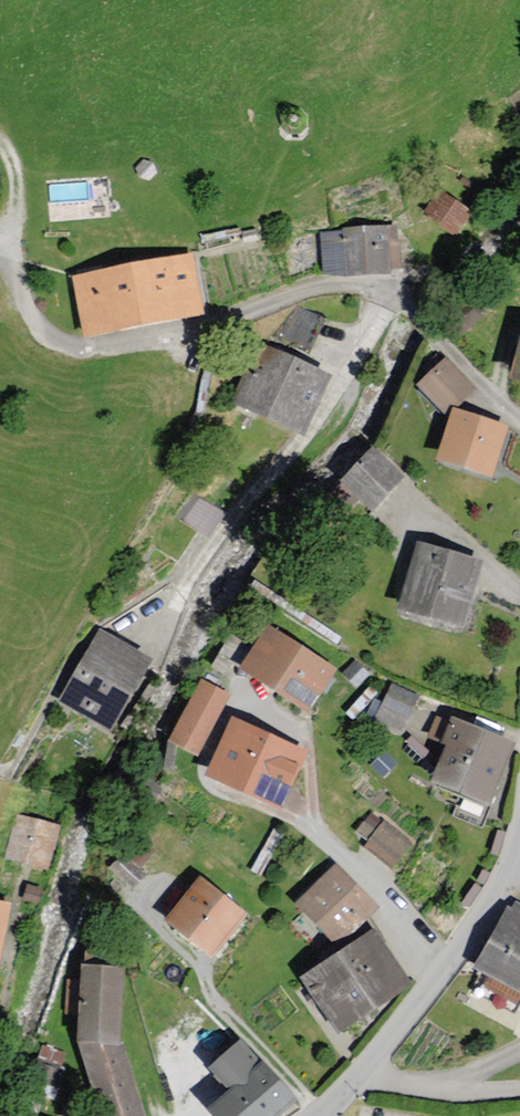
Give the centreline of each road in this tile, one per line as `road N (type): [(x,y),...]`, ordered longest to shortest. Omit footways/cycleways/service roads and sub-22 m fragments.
road 1 (residential): [(318,1115),(360,1077),(519,850)]

